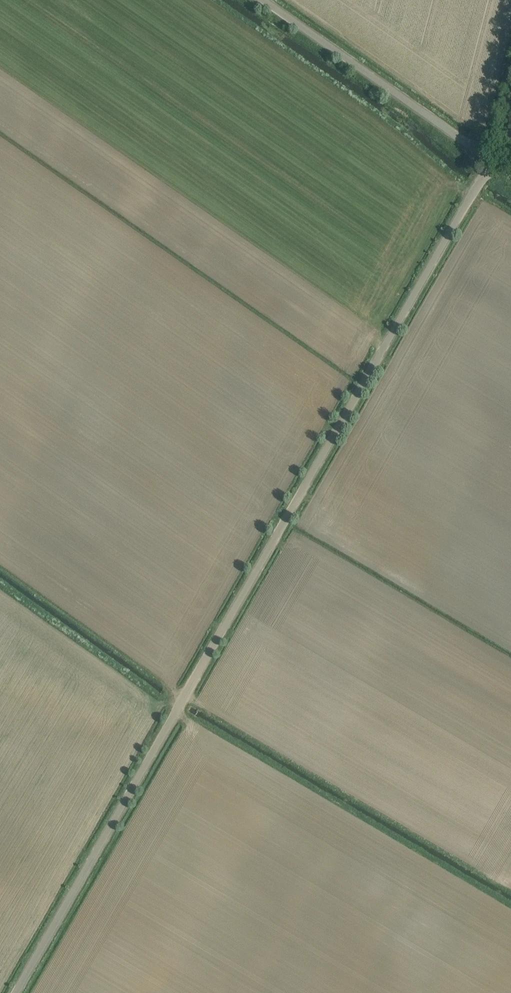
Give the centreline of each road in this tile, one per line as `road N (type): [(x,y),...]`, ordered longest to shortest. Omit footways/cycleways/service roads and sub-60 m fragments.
road 1 (unclassified): [(16,992),(494,161)]
road 2 (unclassified): [(494,161),(263,0)]

